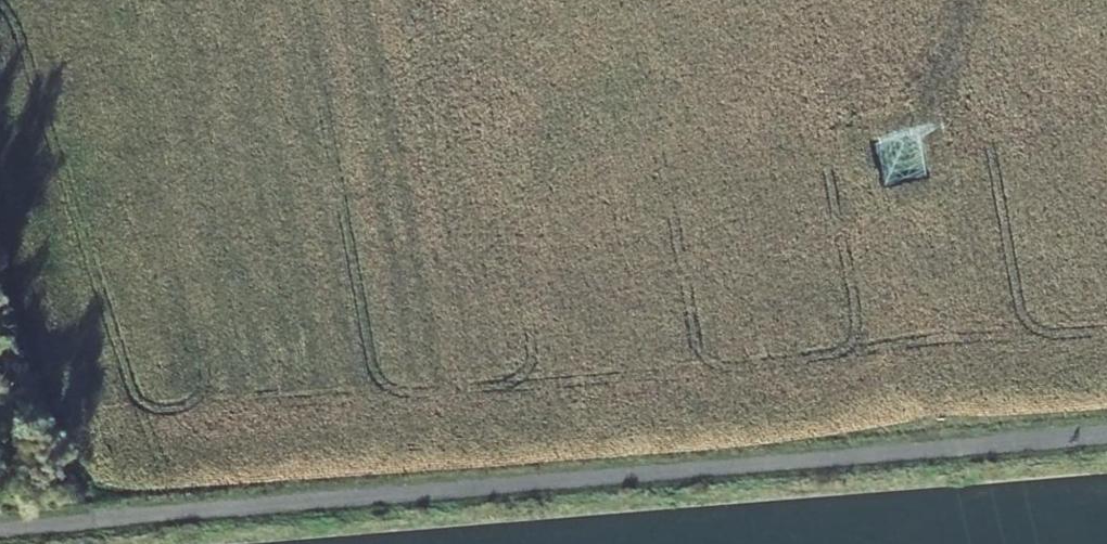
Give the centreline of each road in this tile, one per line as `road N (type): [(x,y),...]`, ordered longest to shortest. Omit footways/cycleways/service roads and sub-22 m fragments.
road 1 (unclassified): [(1106,419),(0,512)]

